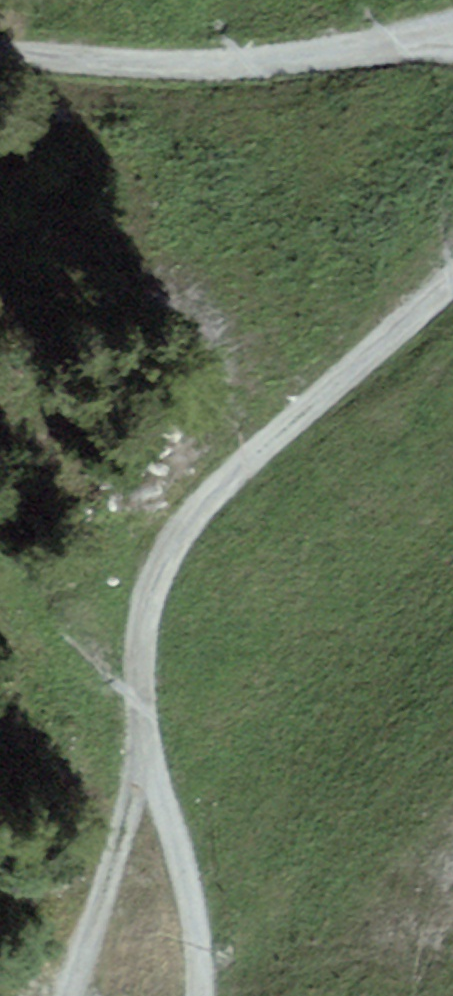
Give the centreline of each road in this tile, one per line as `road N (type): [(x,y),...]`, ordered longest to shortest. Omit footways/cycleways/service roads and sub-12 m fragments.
road 1 (track): [(452,278),(156,561),(141,636),(144,768),(190,885),(203,995)]
road 2 (track): [(0,54),(311,55),(452,41)]
road 3 (track): [(144,768),(71,995)]

